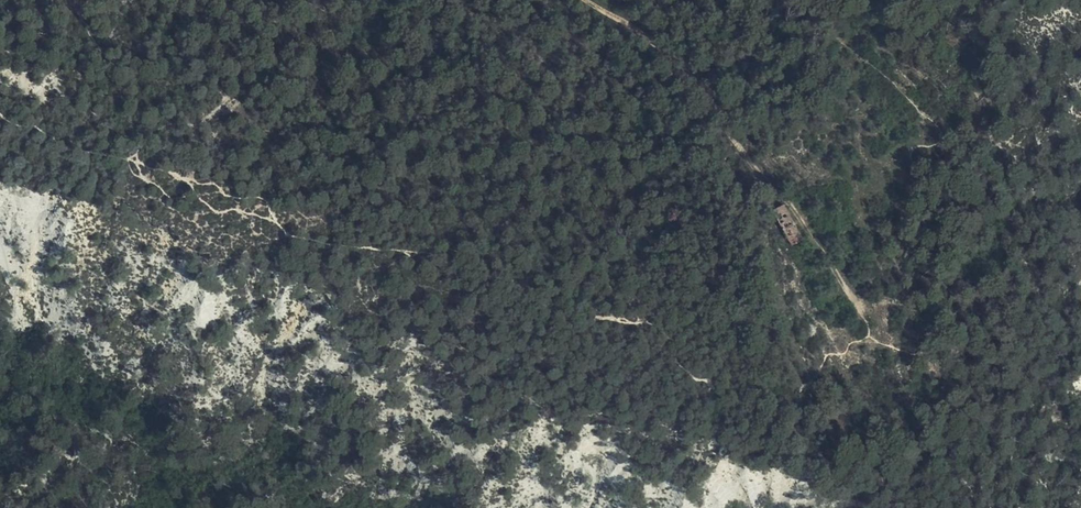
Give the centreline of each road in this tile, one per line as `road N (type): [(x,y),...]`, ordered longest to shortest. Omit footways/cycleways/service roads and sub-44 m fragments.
road 1 (track): [(579,0),(646,31),(794,200),(863,315)]

